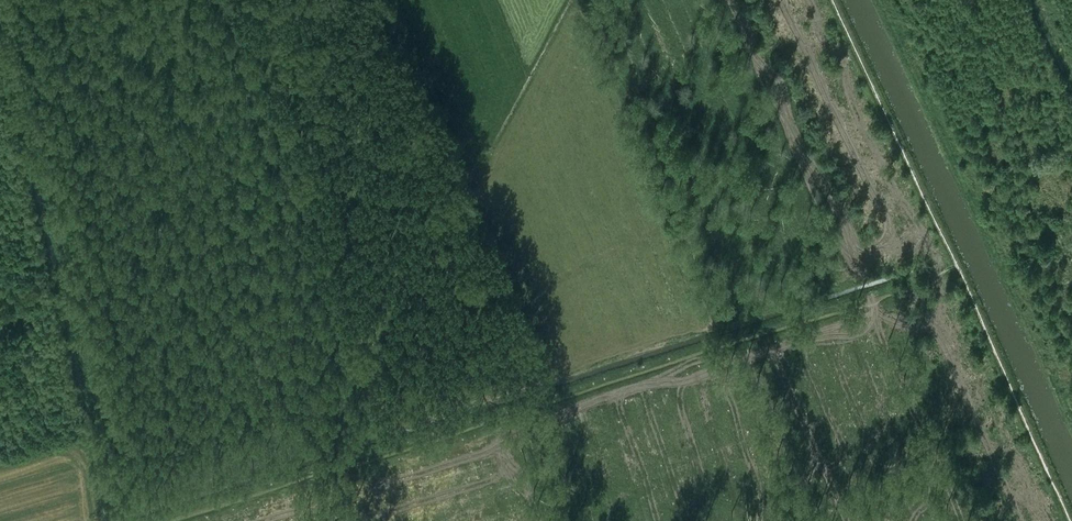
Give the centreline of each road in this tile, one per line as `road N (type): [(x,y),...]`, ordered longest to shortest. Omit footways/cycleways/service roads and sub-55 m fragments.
road 1 (track): [(1064,520),(941,258)]
road 2 (track): [(941,258),(824,0)]

